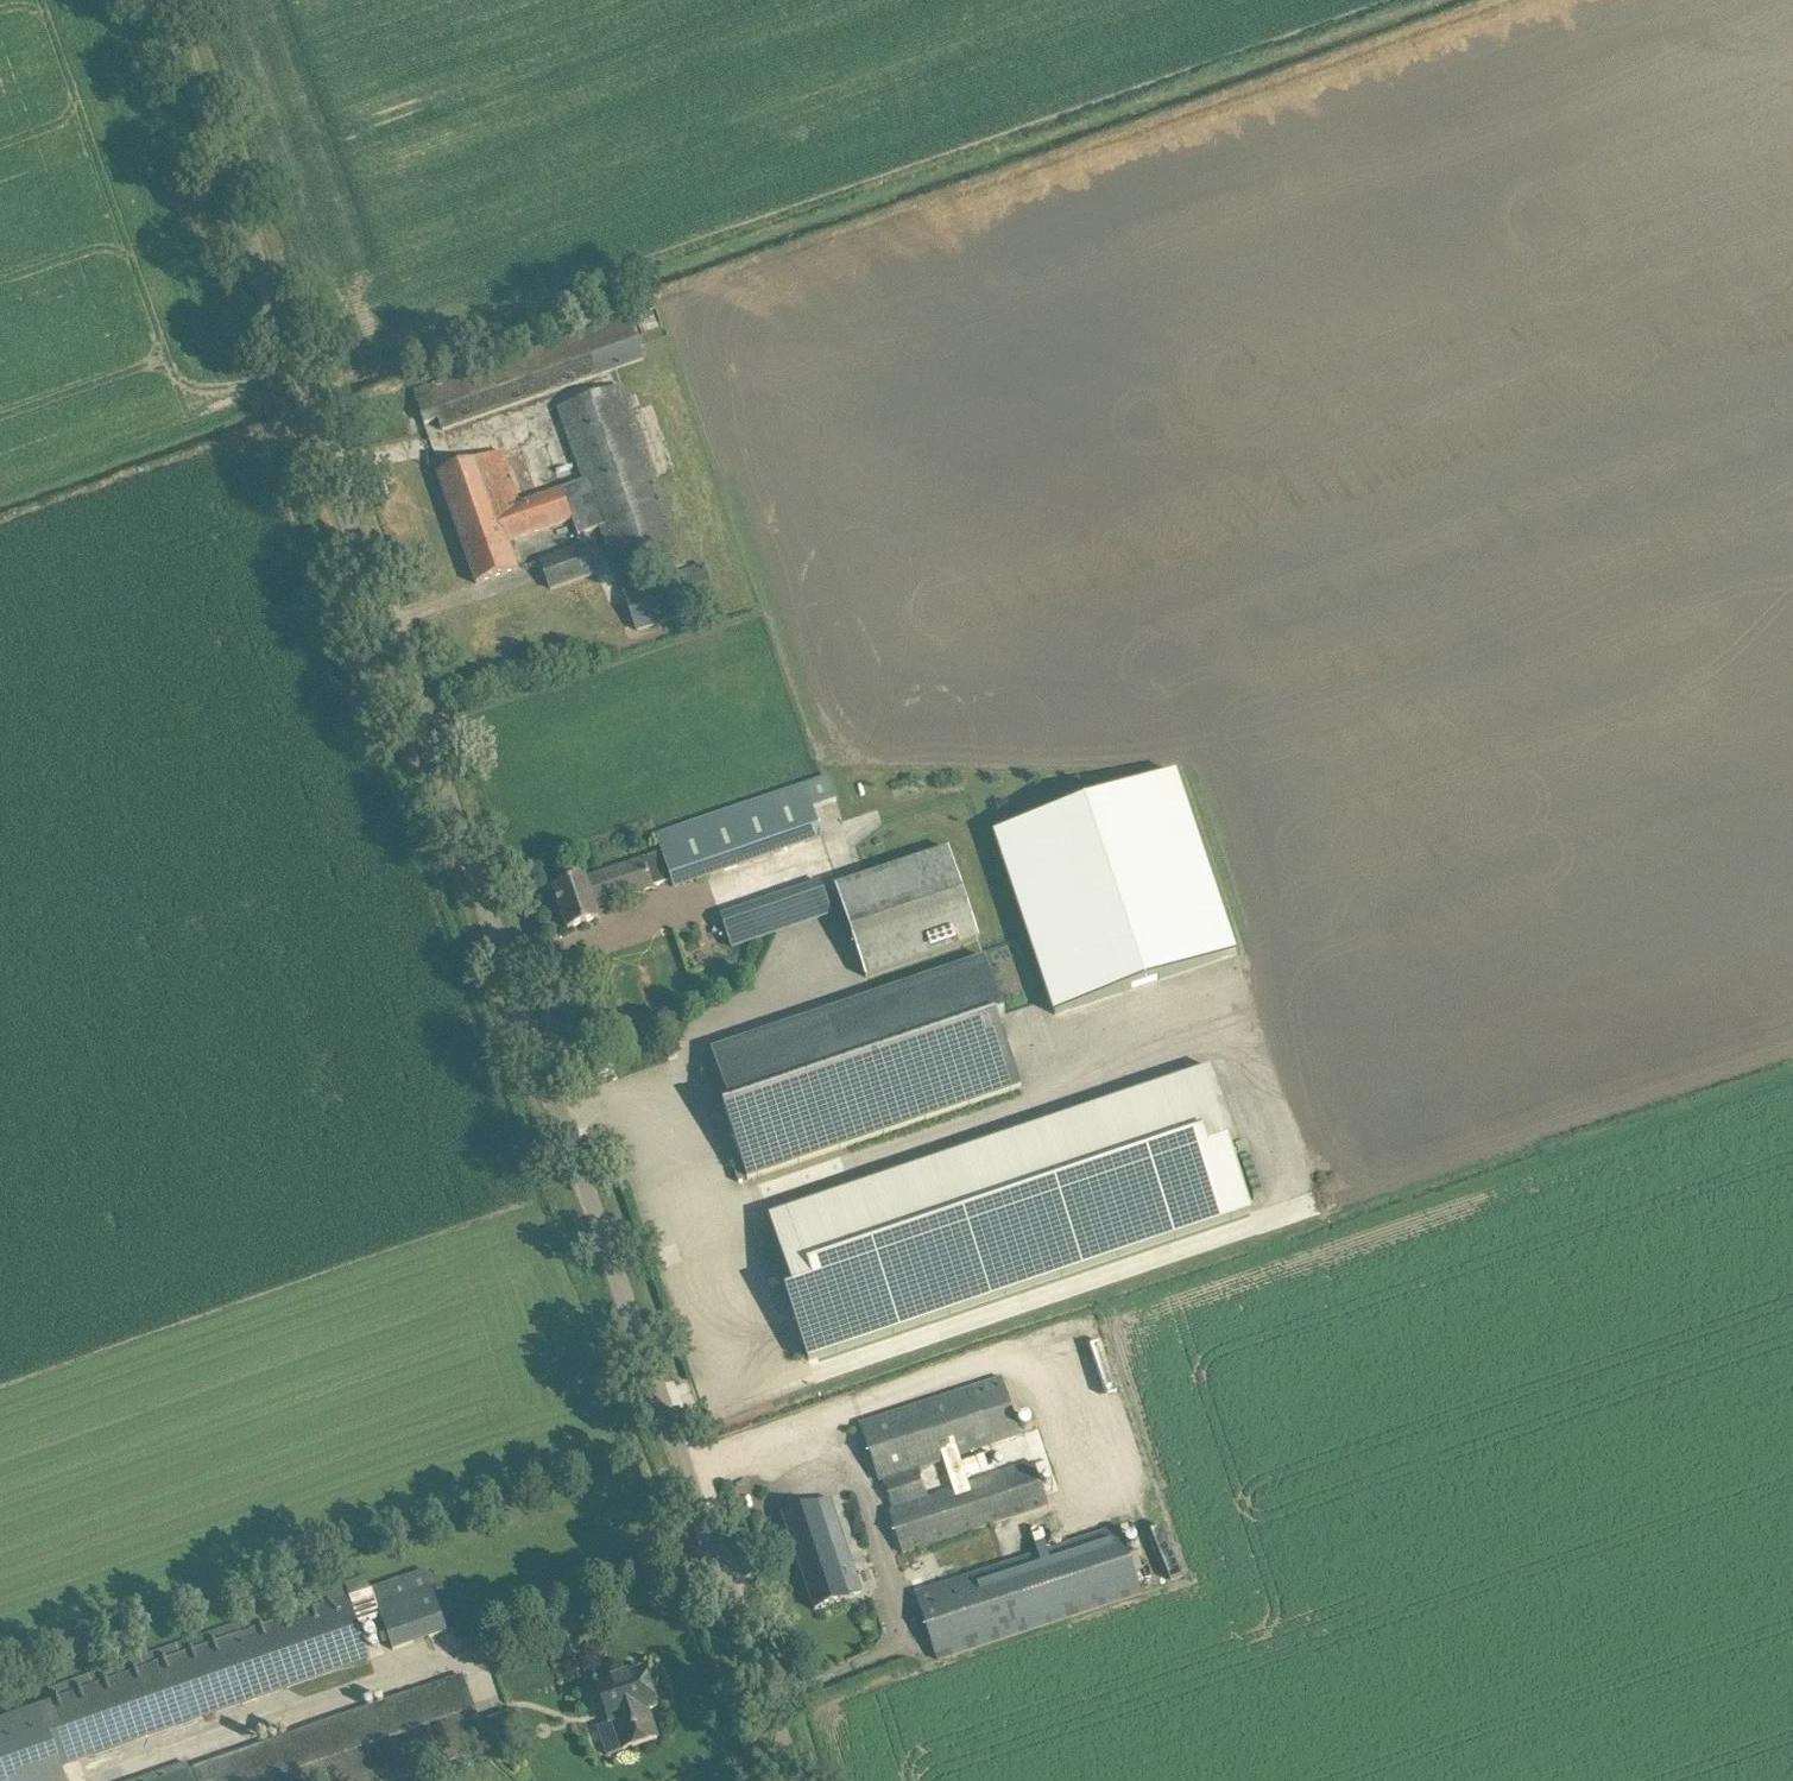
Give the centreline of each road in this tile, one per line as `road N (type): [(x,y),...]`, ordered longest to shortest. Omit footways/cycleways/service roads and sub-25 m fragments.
road 1 (unclassified): [(796,1780),(165,0)]

